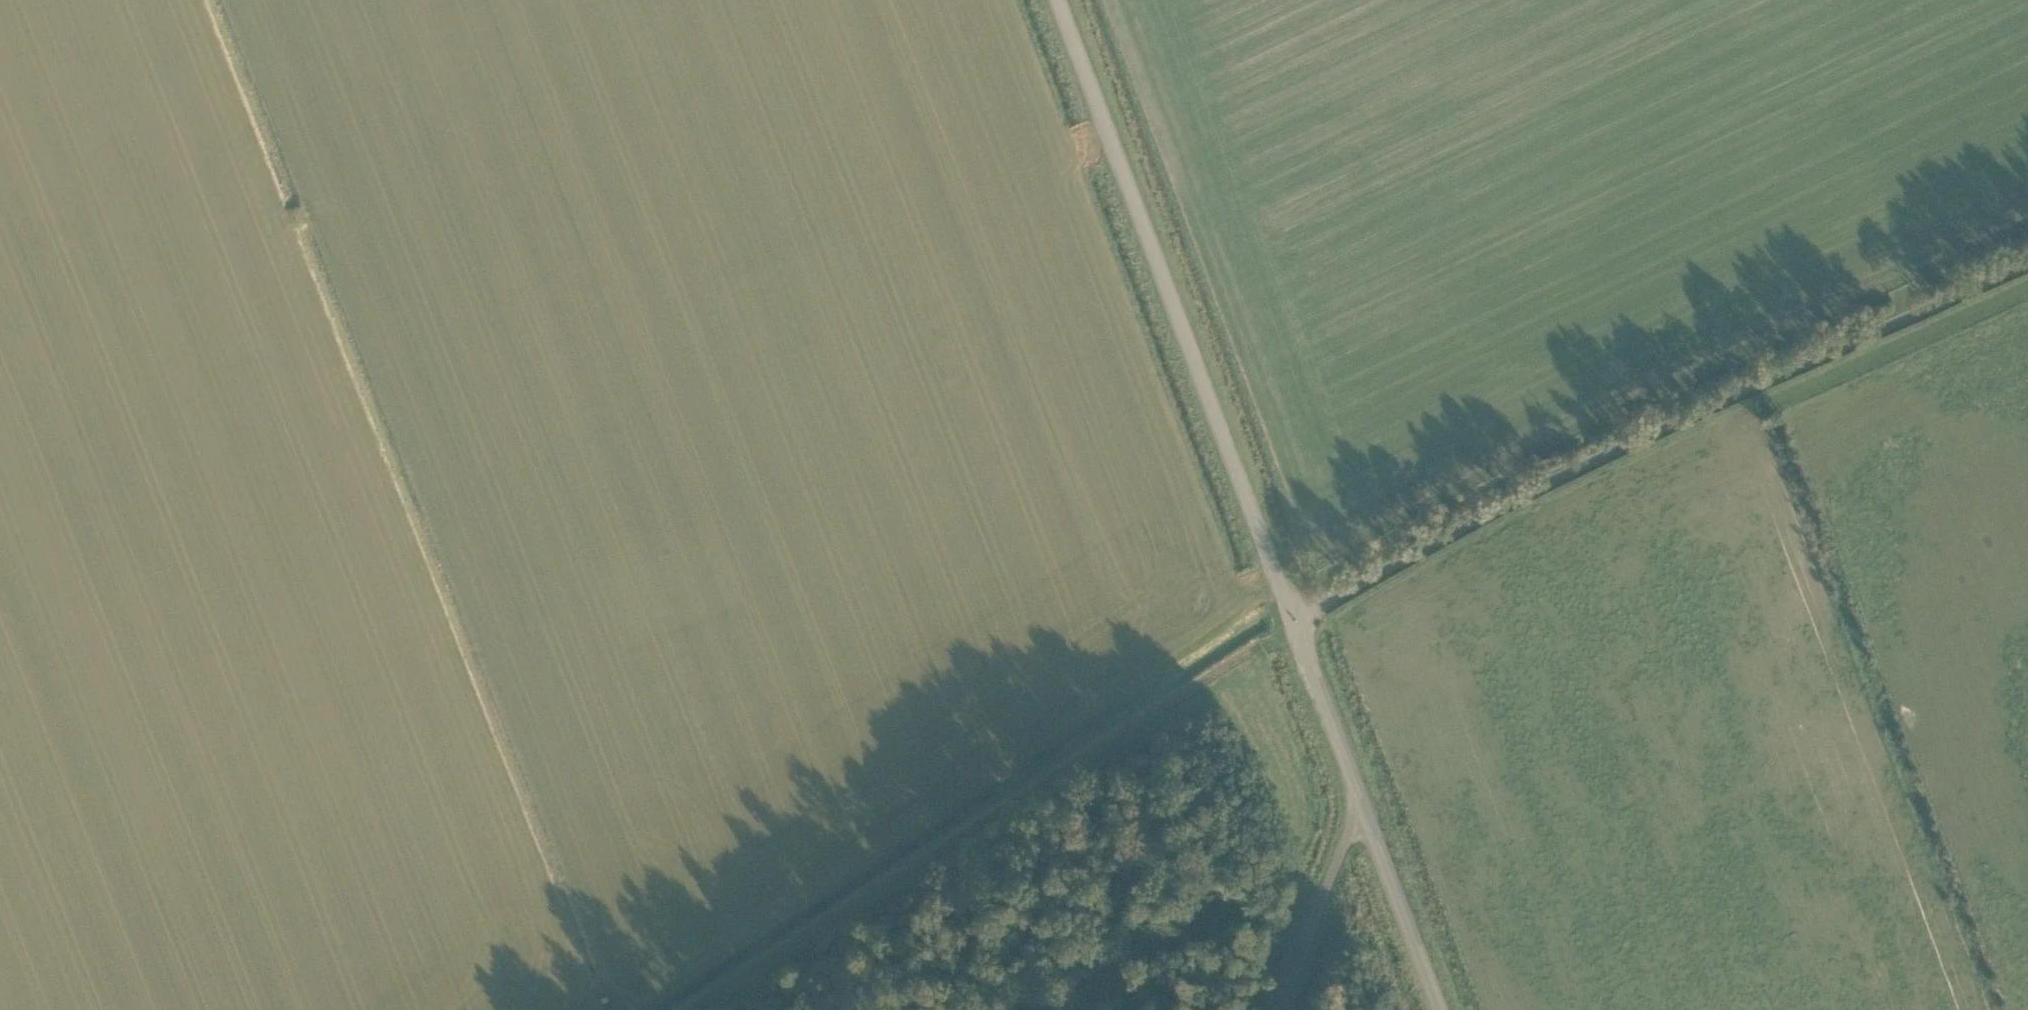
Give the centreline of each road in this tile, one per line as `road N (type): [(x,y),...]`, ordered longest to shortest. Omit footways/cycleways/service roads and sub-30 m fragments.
road 1 (unclassified): [(1364,826),(1057,0)]
road 2 (unclassified): [(1364,826),(1279,1009)]
road 3 (unclassified): [(1364,826),(1434,1009)]

